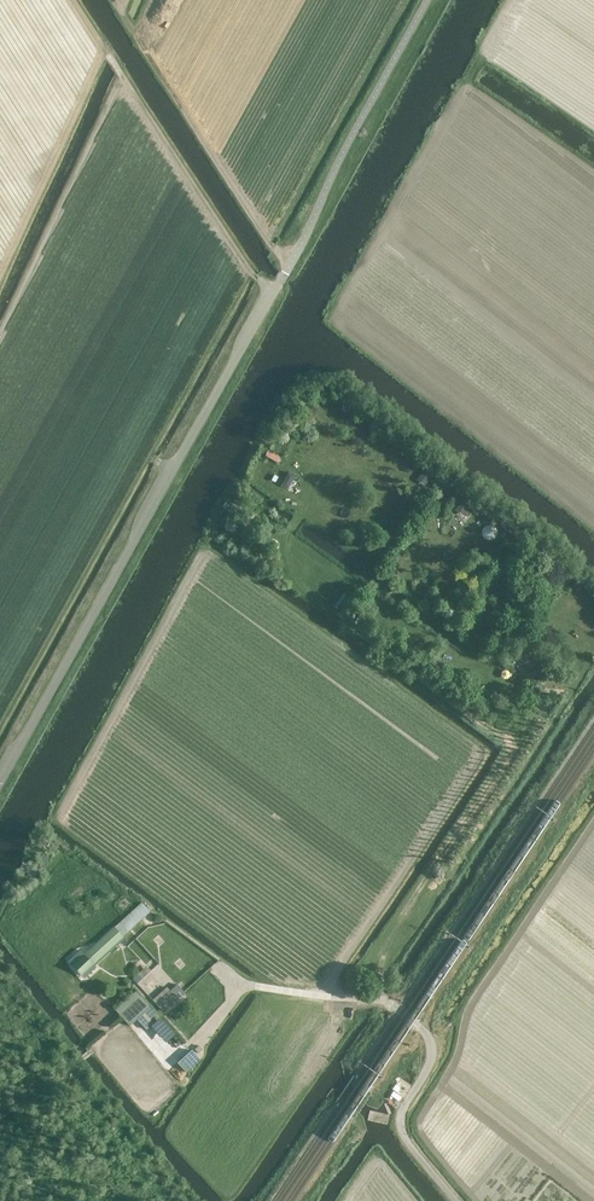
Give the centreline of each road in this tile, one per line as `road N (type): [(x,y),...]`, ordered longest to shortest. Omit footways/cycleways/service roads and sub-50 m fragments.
road 1 (residential): [(0,781),(285,271)]
road 2 (track): [(171,472),(0,344)]
road 3 (track): [(192,183),(272,291)]

